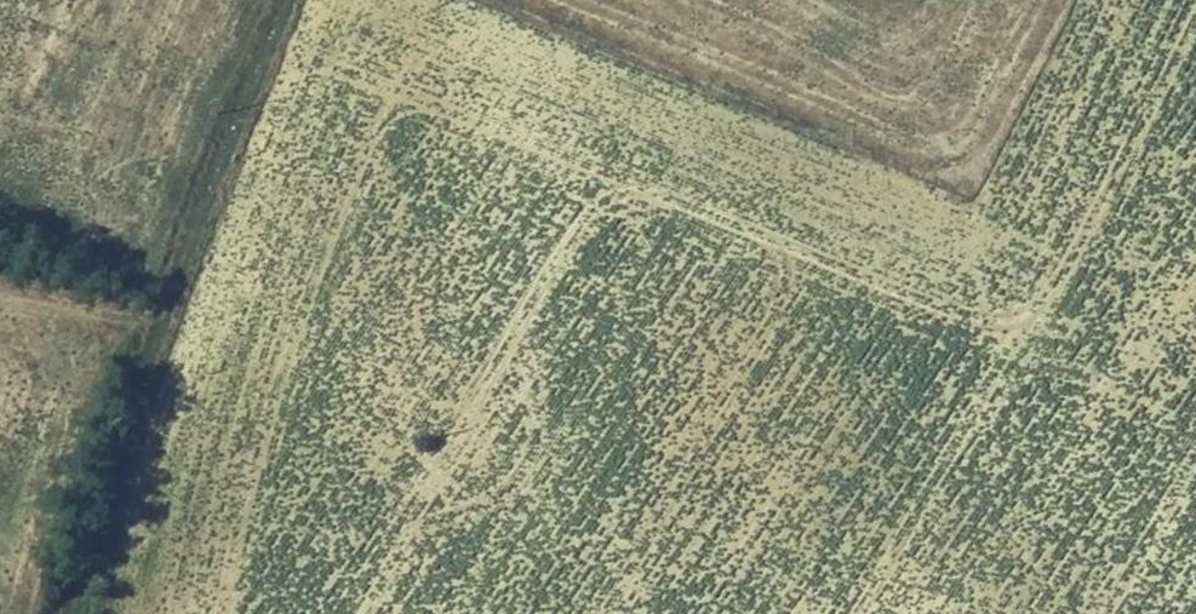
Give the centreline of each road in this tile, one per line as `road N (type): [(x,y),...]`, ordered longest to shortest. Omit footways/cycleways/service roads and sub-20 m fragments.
road 1 (track): [(303,0),(180,290),(81,613)]

